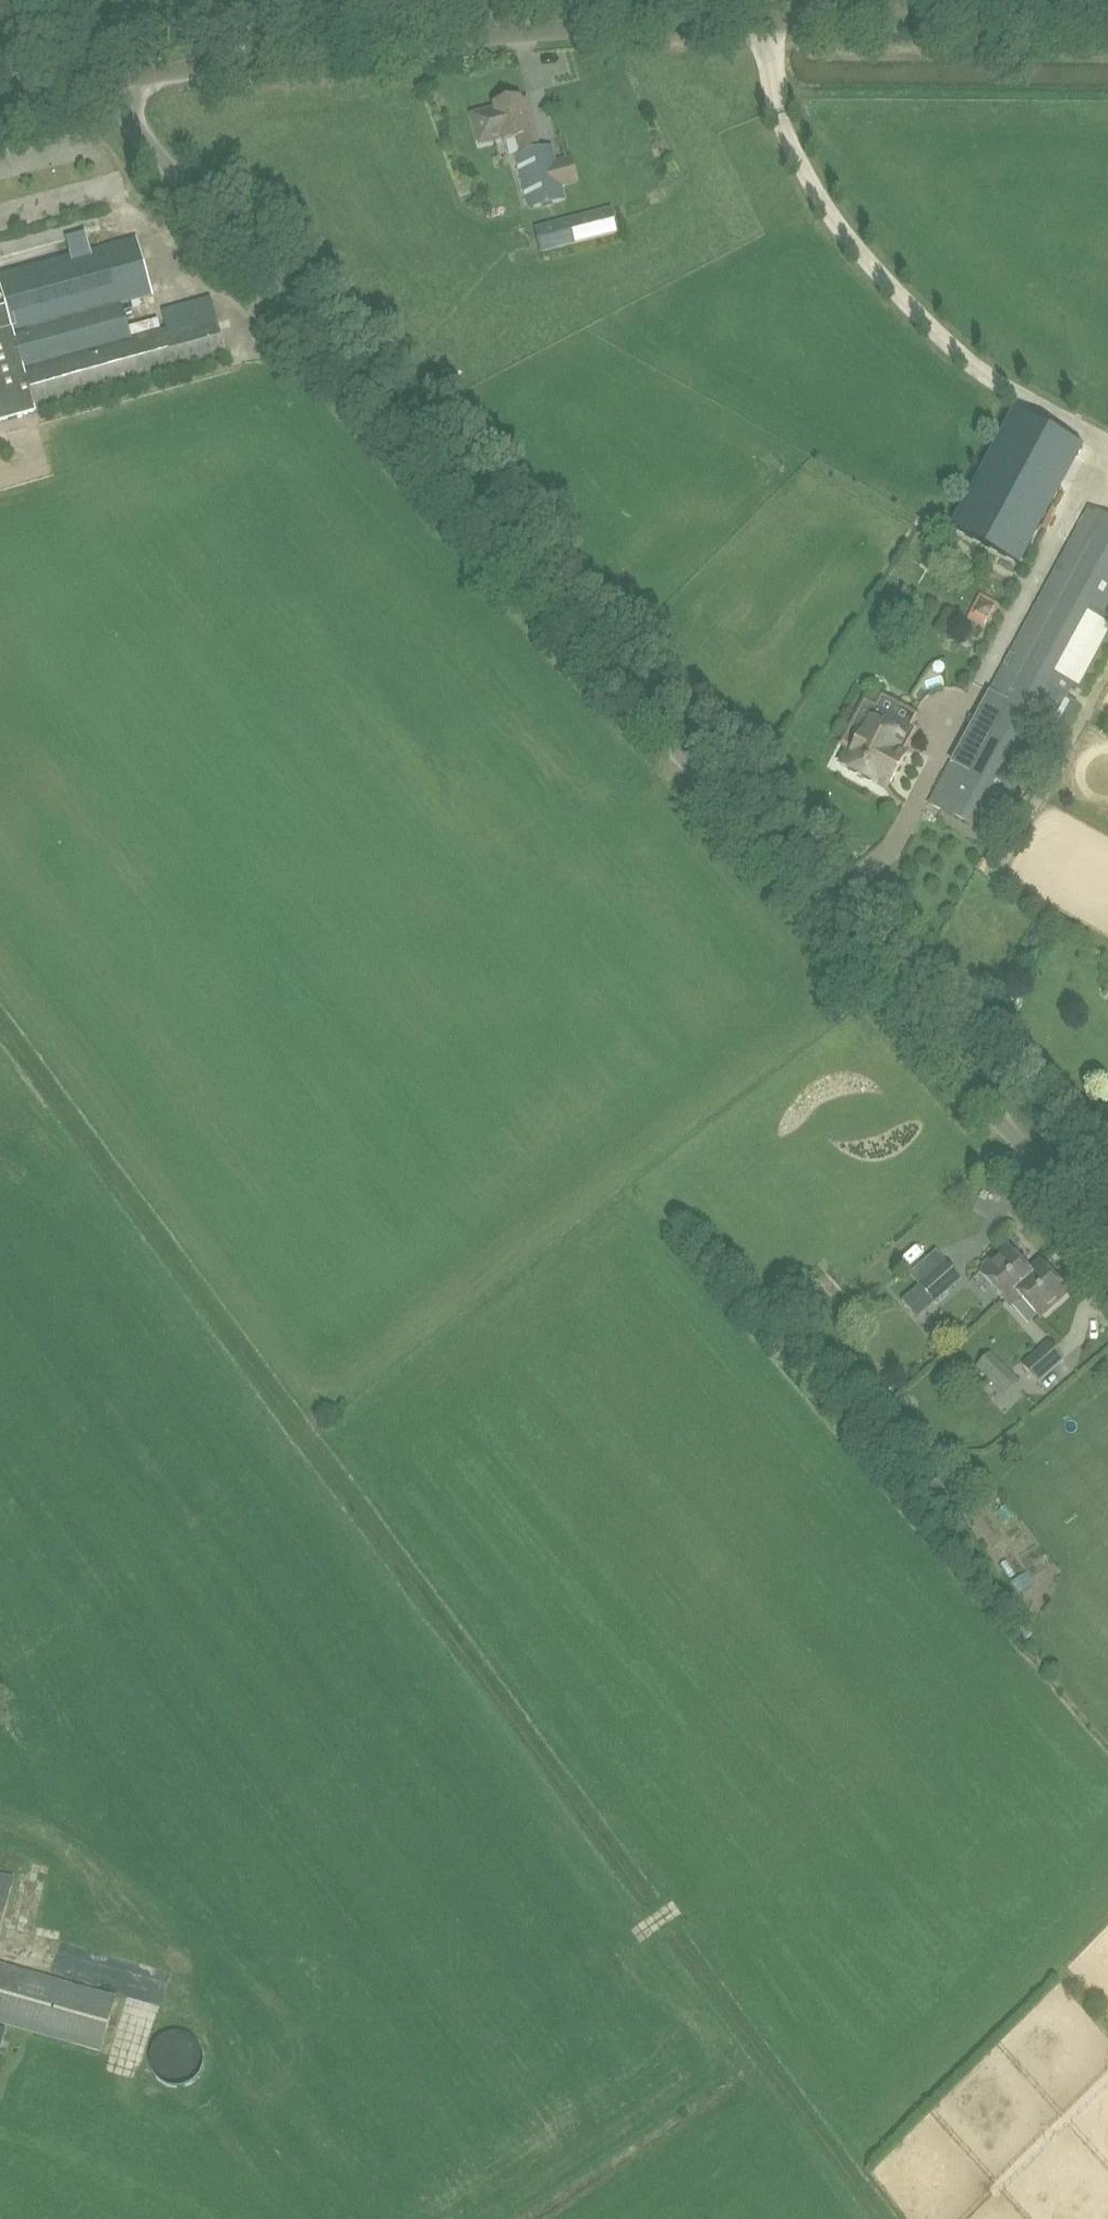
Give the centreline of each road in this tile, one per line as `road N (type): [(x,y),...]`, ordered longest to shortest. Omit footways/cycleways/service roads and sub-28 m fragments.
road 1 (unclassified): [(1107,1243),(305,339),(102,83)]
road 2 (tertiary): [(102,83),(373,47),(650,24),(1107,29)]

